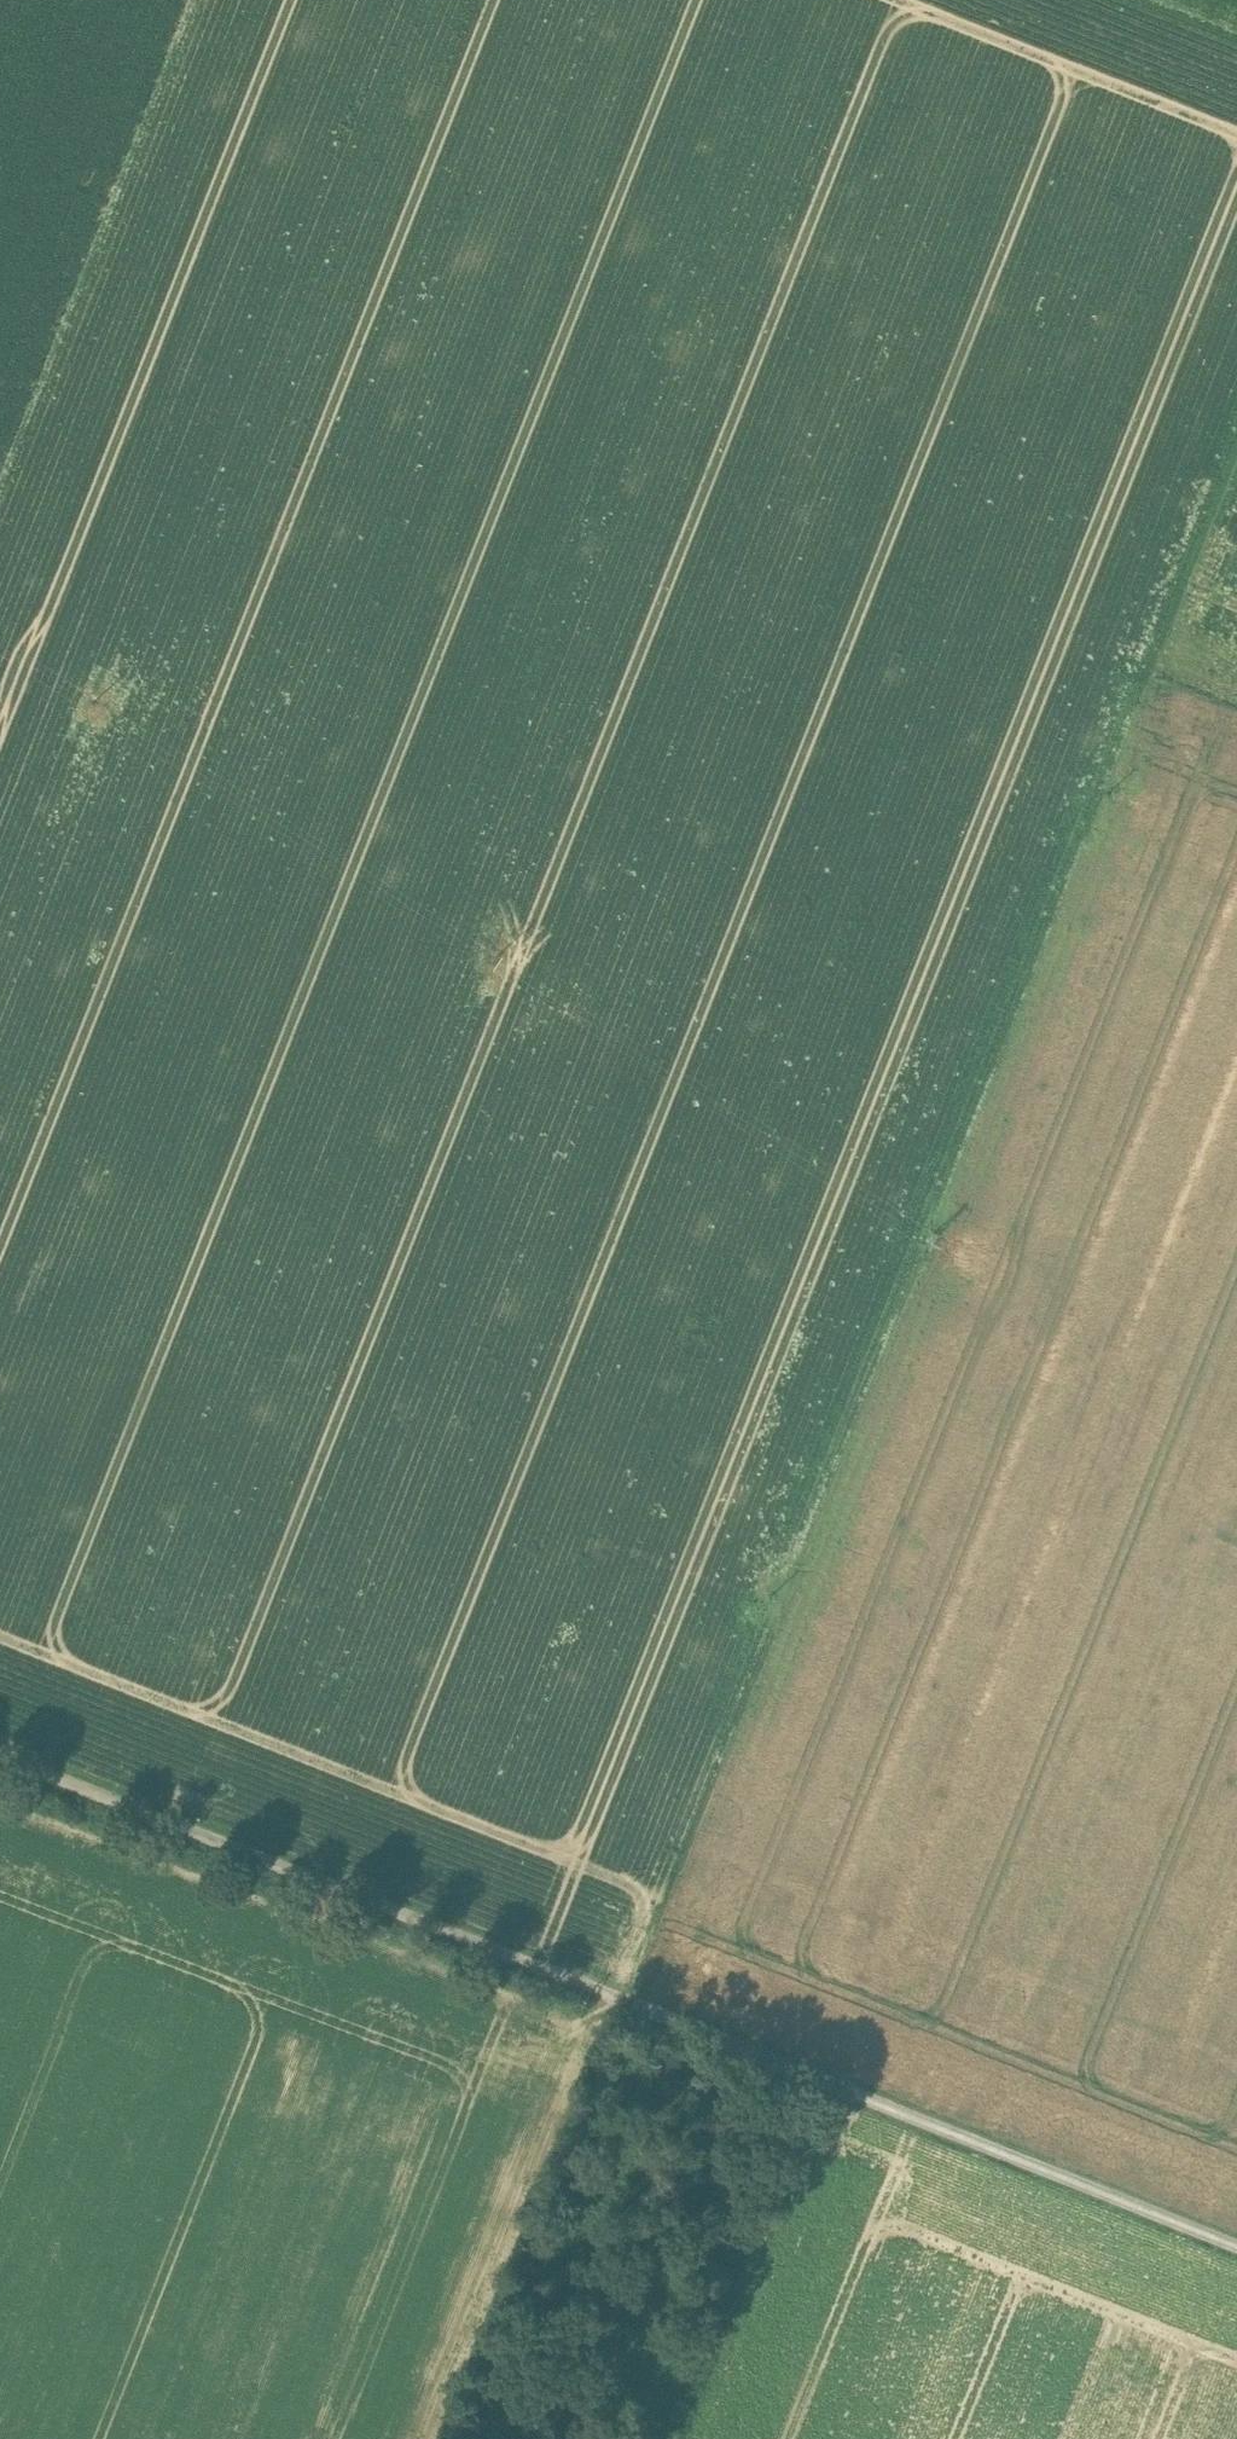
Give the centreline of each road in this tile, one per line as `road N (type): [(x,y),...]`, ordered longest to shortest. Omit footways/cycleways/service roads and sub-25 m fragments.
road 1 (track): [(0,1759),(1236,2245)]

